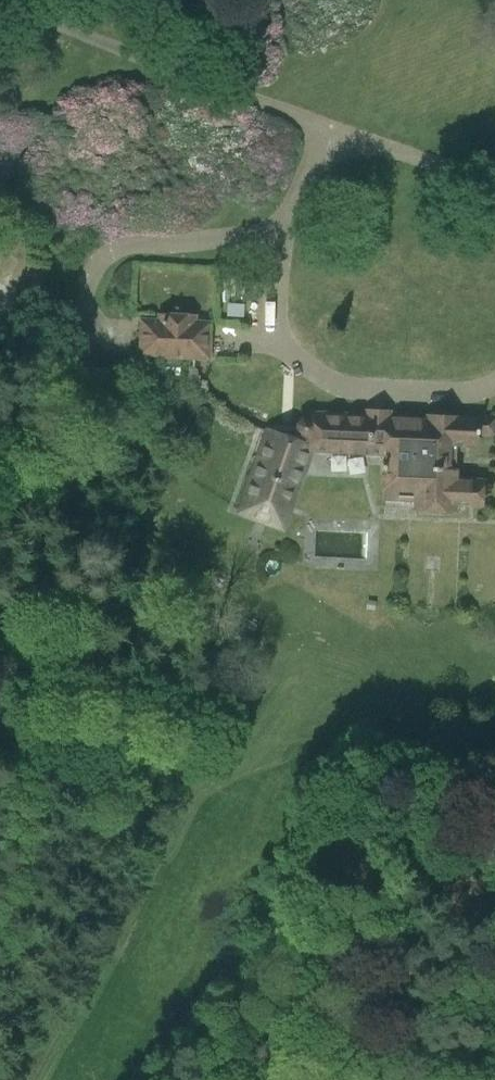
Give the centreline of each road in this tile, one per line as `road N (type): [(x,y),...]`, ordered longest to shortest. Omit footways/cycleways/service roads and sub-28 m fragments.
road 1 (unclassified): [(331,131),(0,1)]
road 2 (unclassified): [(281,239),(275,323),(288,351),(311,371),(370,391),(475,395),(494,385)]
road 3 (unclassified): [(281,239),(122,246),(88,278),(87,331)]
road 4 (unclassified): [(294,808),(494,859)]
road 5 (unclassified): [(494,190),(331,131)]
road 6 (unclassified): [(0,734),(158,773)]
road 7 (unclassified): [(331,131),(283,221),(281,239)]

